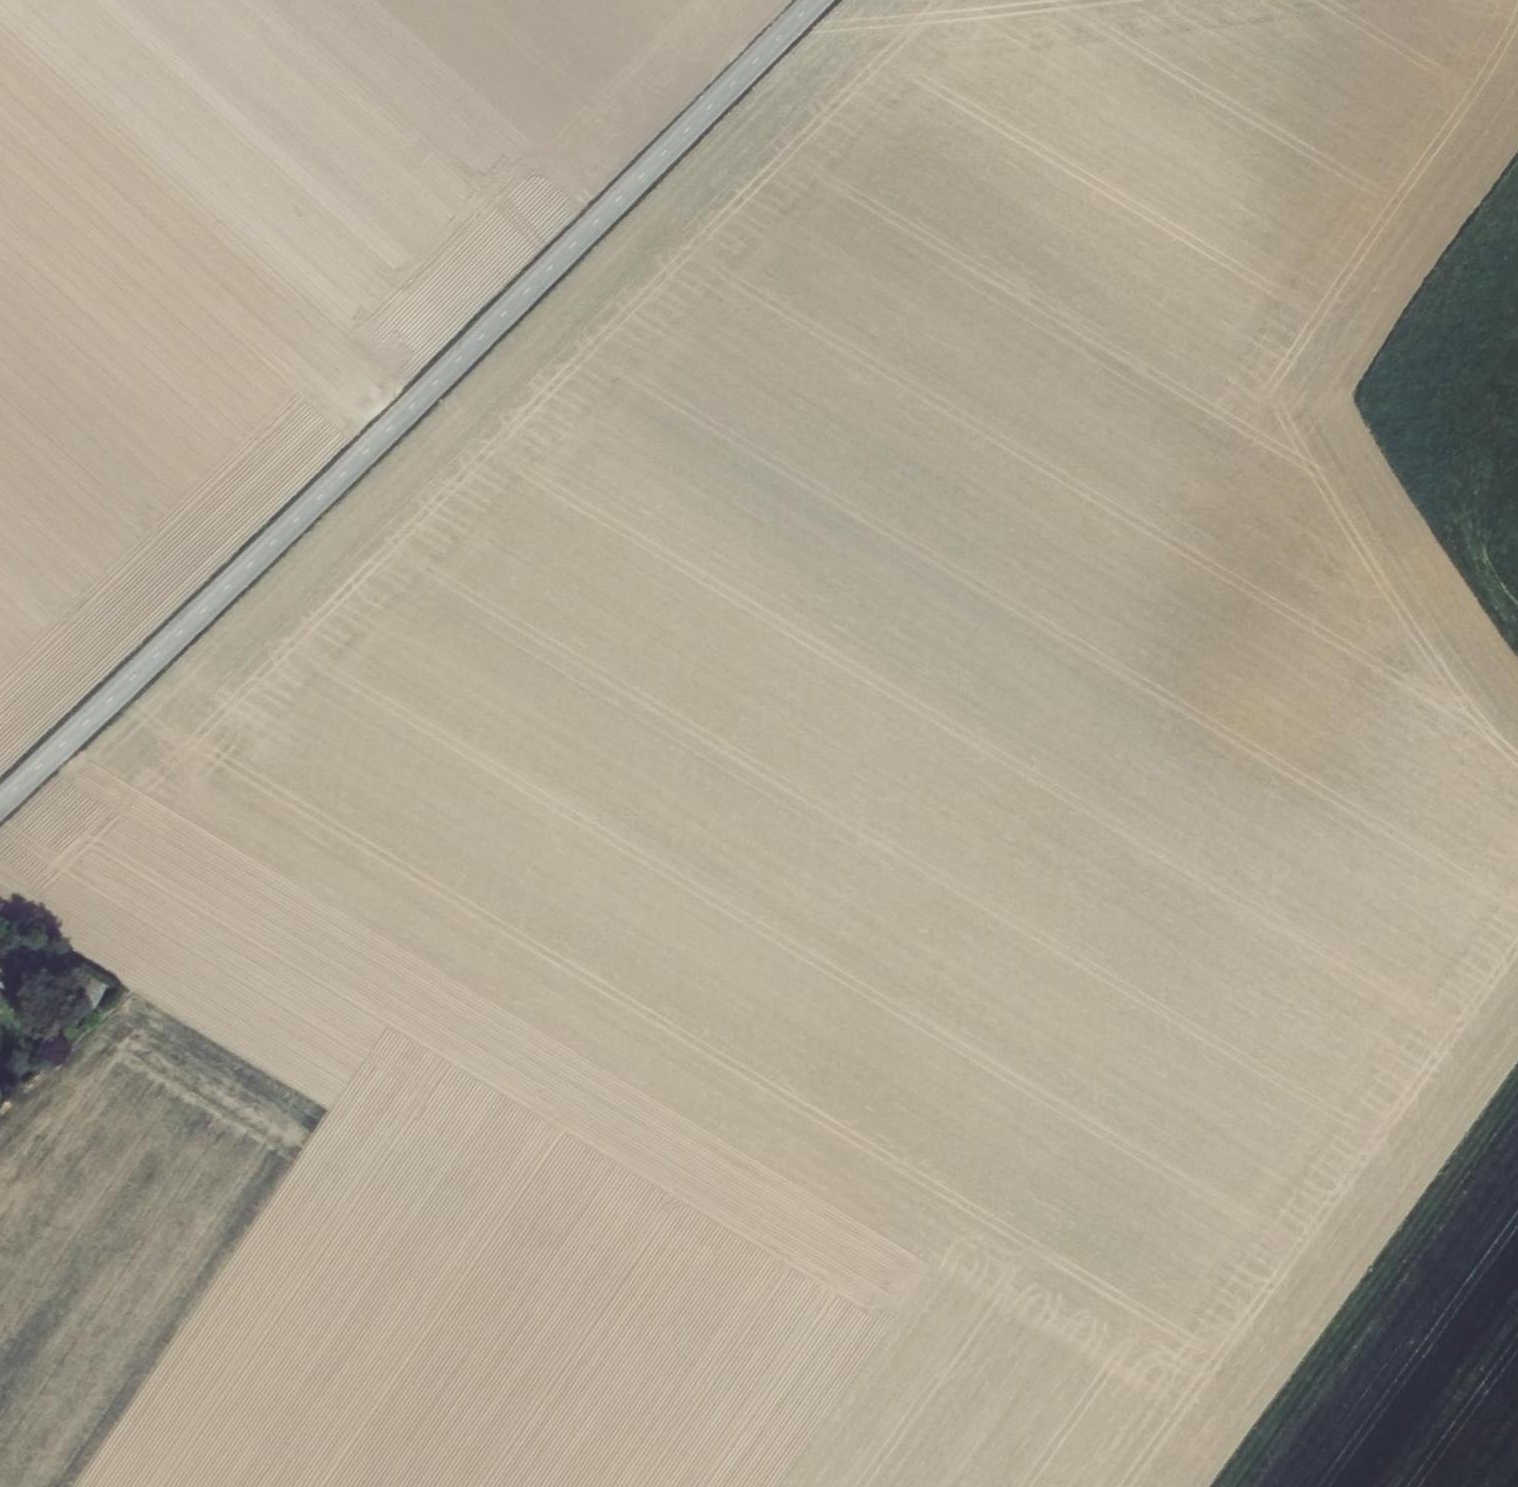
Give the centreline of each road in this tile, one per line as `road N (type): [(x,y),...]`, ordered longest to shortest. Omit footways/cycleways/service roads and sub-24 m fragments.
road 1 (tertiary): [(0,803),(815,0)]
road 2 (track): [(1222,1486),(1517,1072)]

